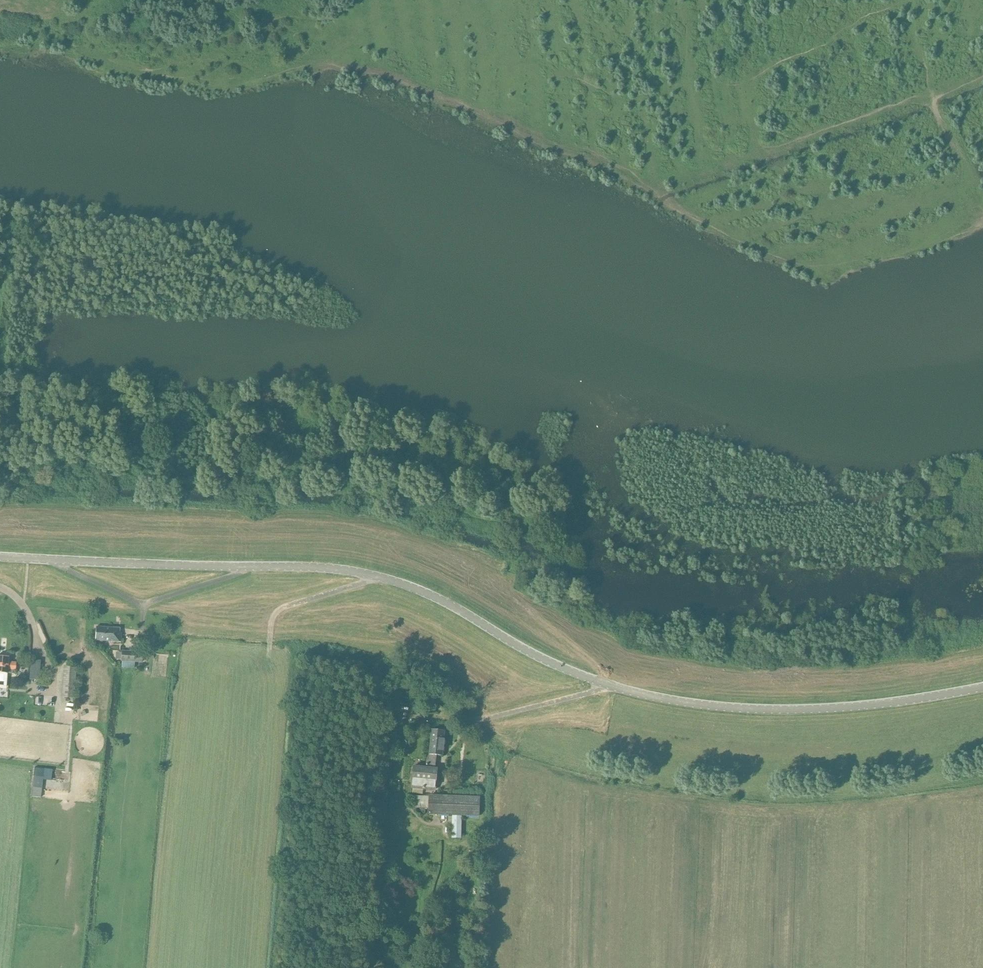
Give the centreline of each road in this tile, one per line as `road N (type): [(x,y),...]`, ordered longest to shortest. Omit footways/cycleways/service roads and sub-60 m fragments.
road 1 (tertiary): [(982,688),(819,709),(689,703),(633,694),(544,660),(412,587),(339,569),(0,555)]

